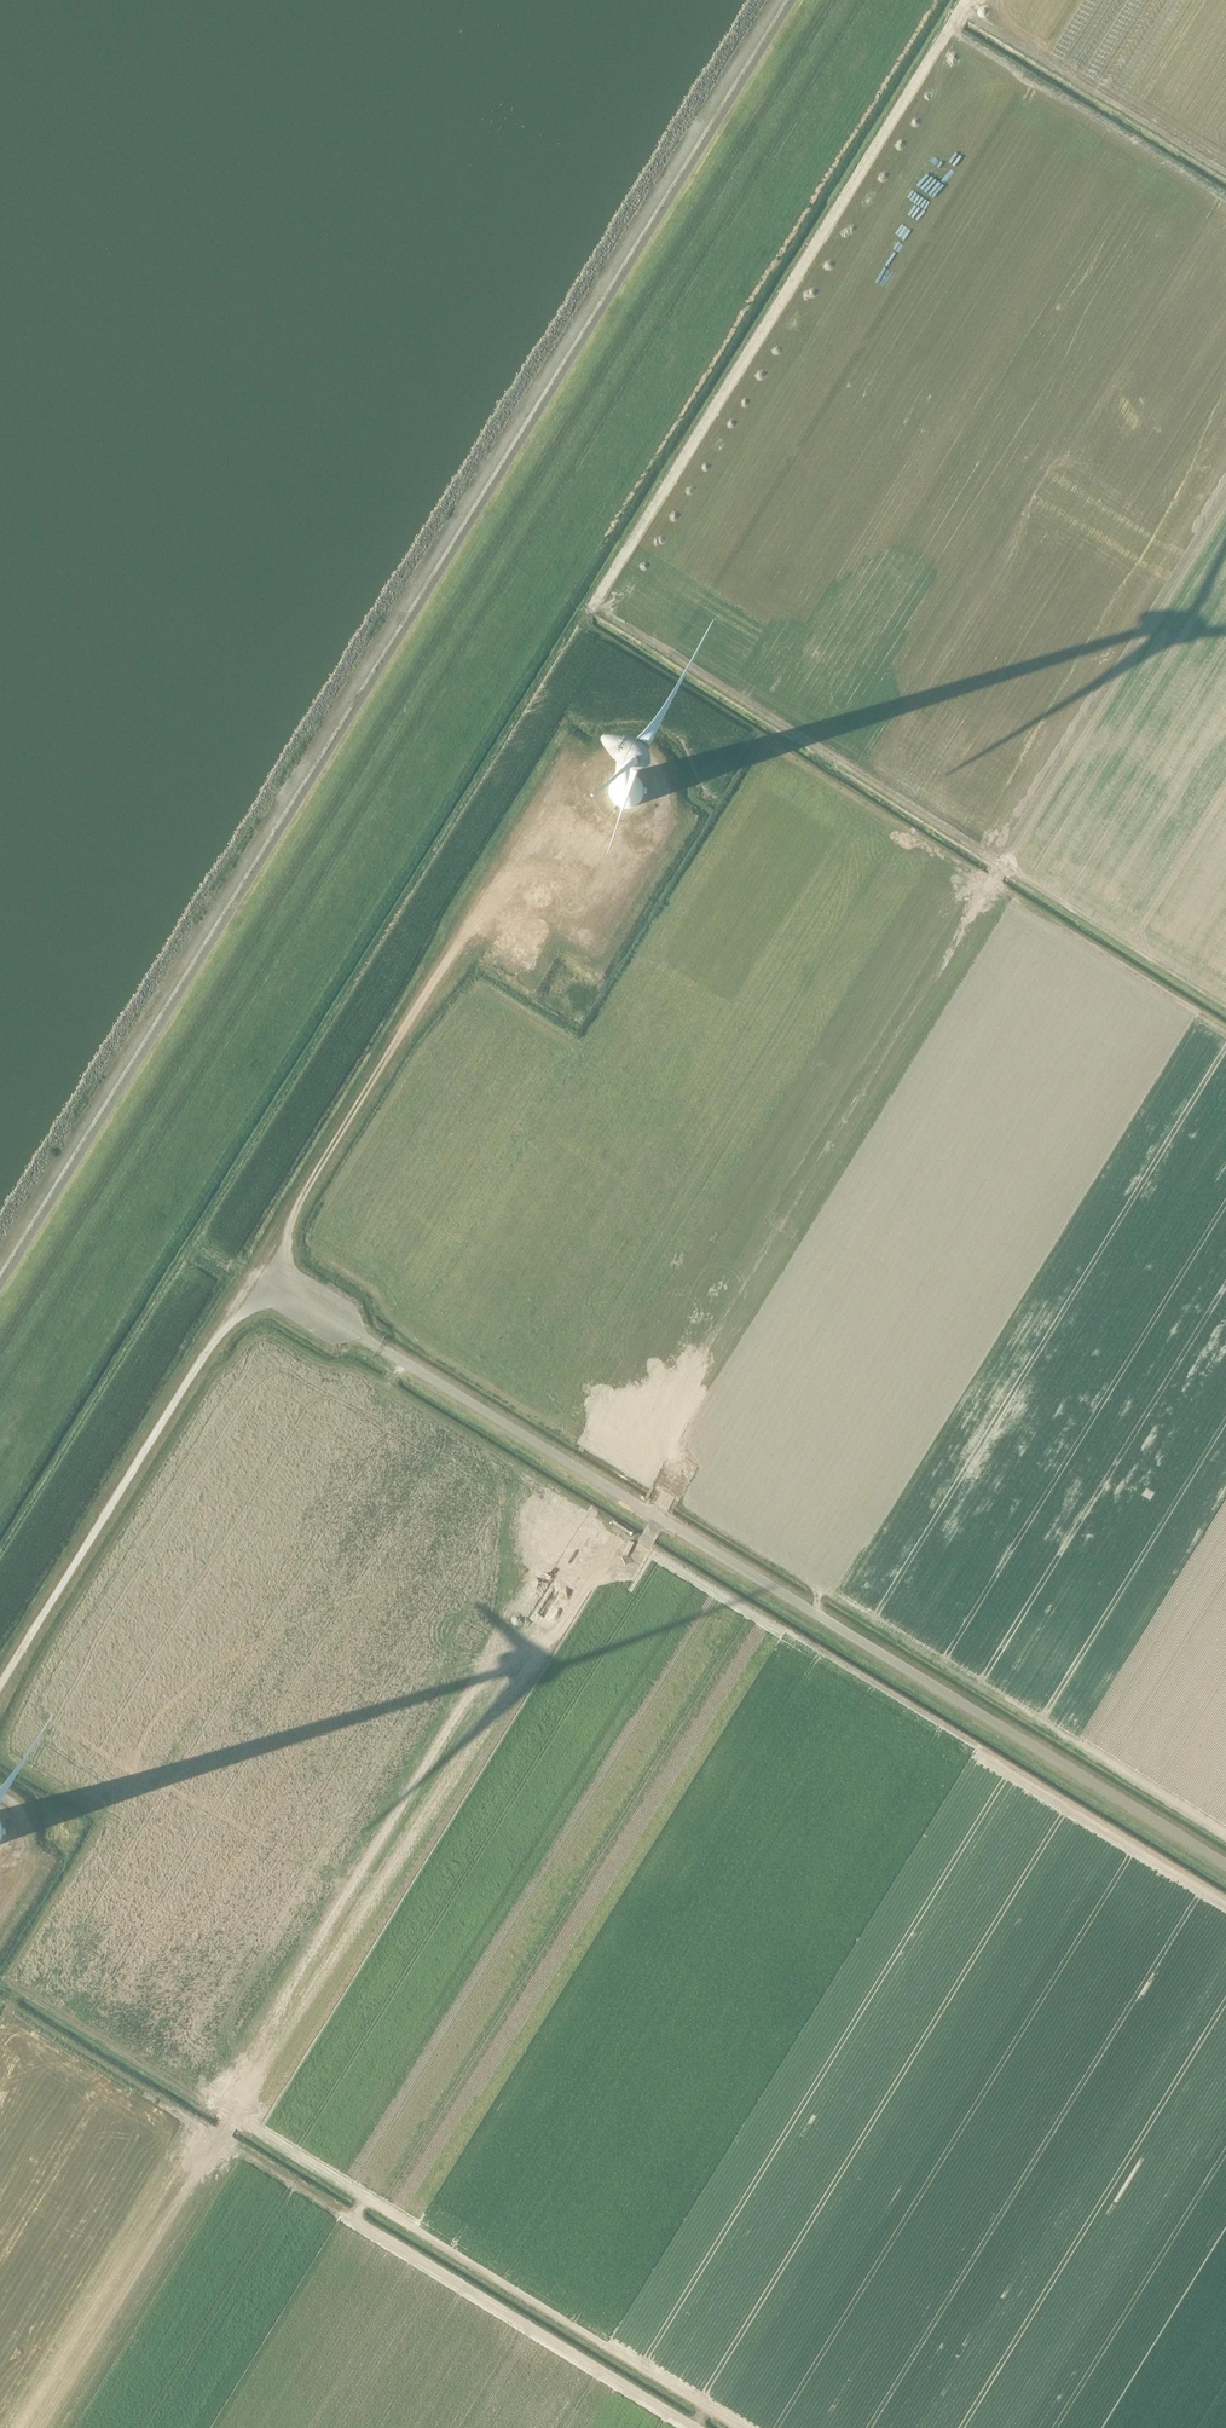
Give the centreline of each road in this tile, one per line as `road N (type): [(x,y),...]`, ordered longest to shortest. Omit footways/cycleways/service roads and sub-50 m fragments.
road 1 (unclassified): [(0,1285),(793,0)]

